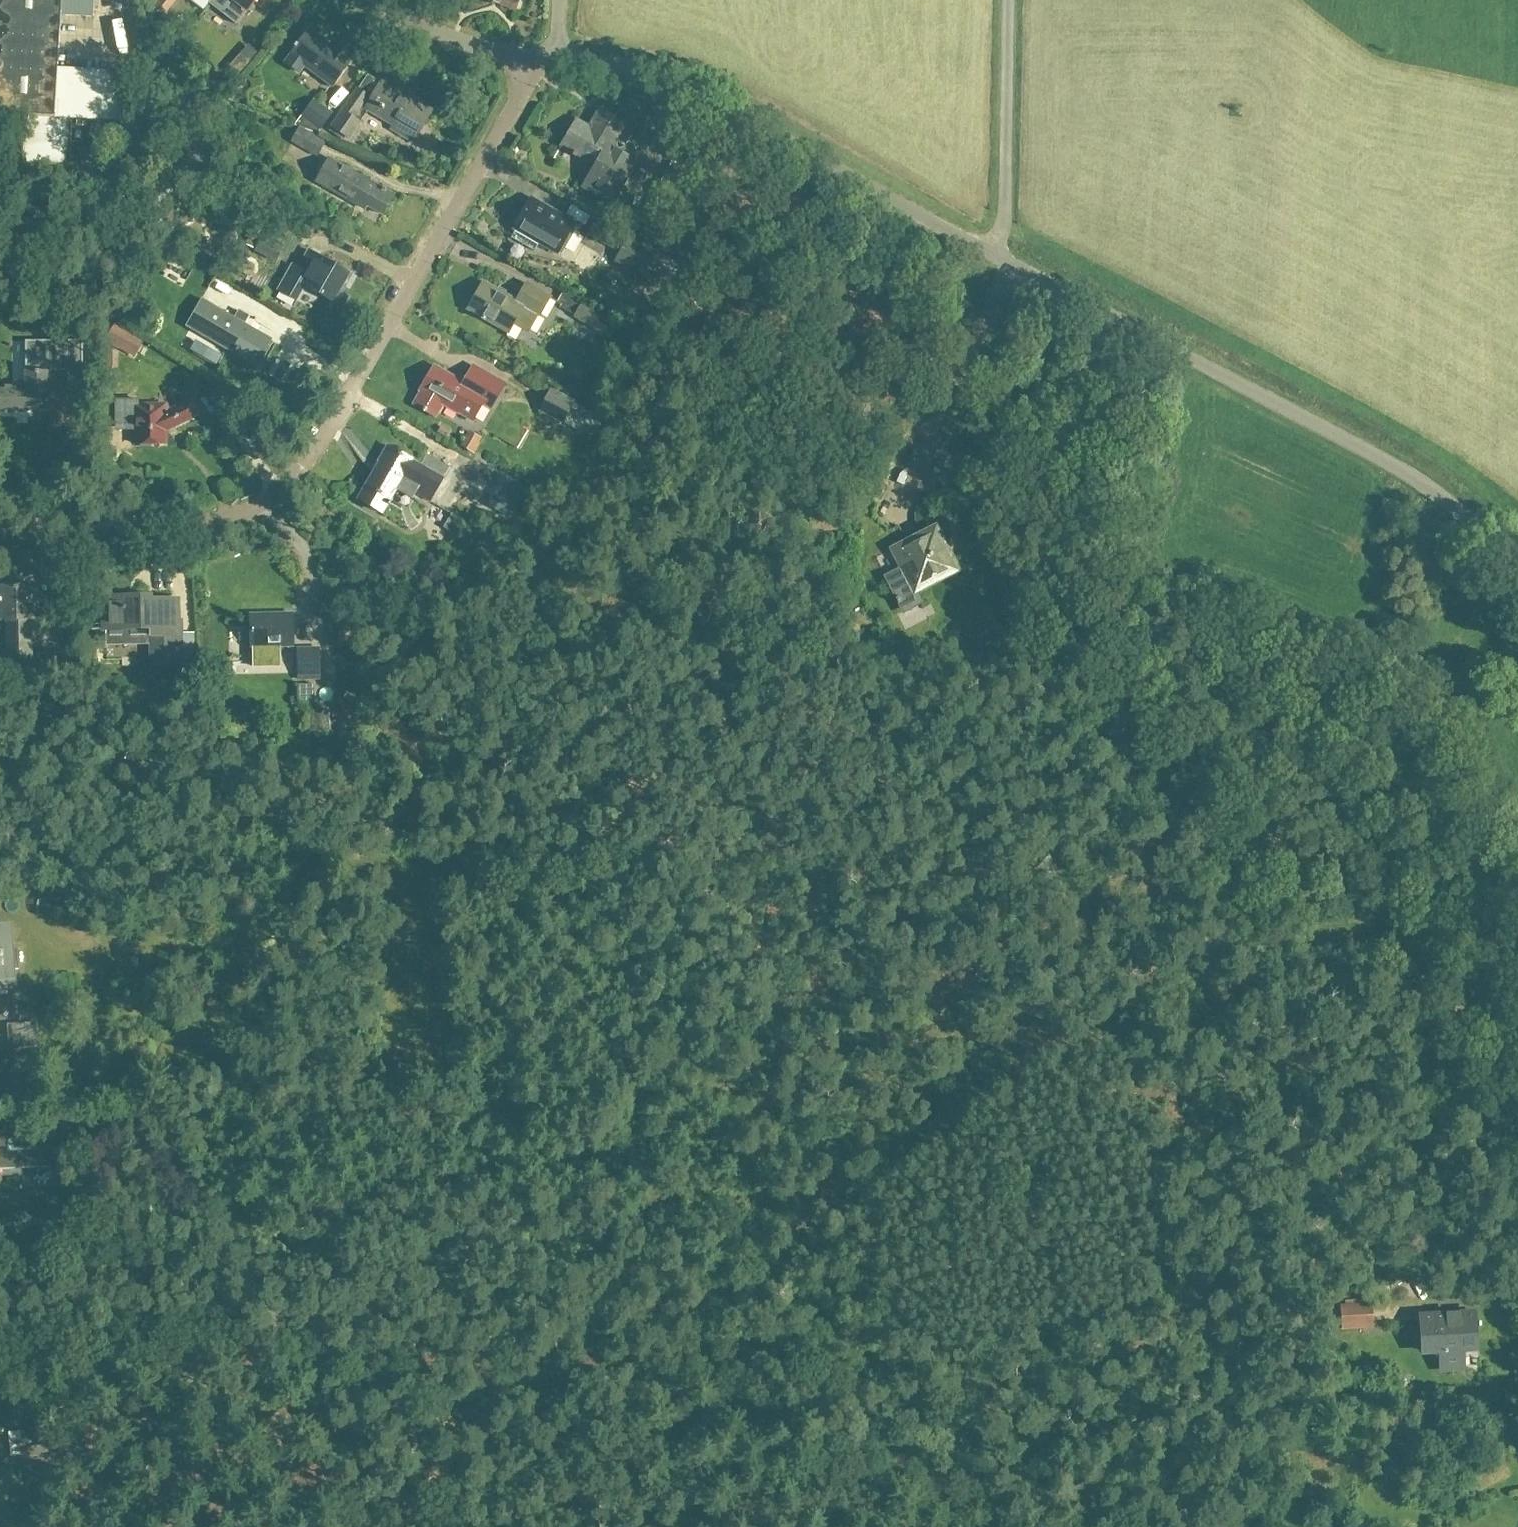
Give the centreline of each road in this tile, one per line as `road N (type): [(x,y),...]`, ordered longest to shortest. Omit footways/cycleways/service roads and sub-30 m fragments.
road 1 (unclassified): [(1517,569),(1474,520),(1410,477),(998,259),(729,106),(652,71),(548,56)]
road 2 (track): [(1182,355),(1130,479),(1128,509),(1161,587),(1214,669),(1363,836),(1517,1085)]
road 3 (residential): [(0,522),(206,518),(261,508),(301,465),(352,386),(548,56)]
road 4 (unclassified): [(548,56),(440,33),(381,0)]

